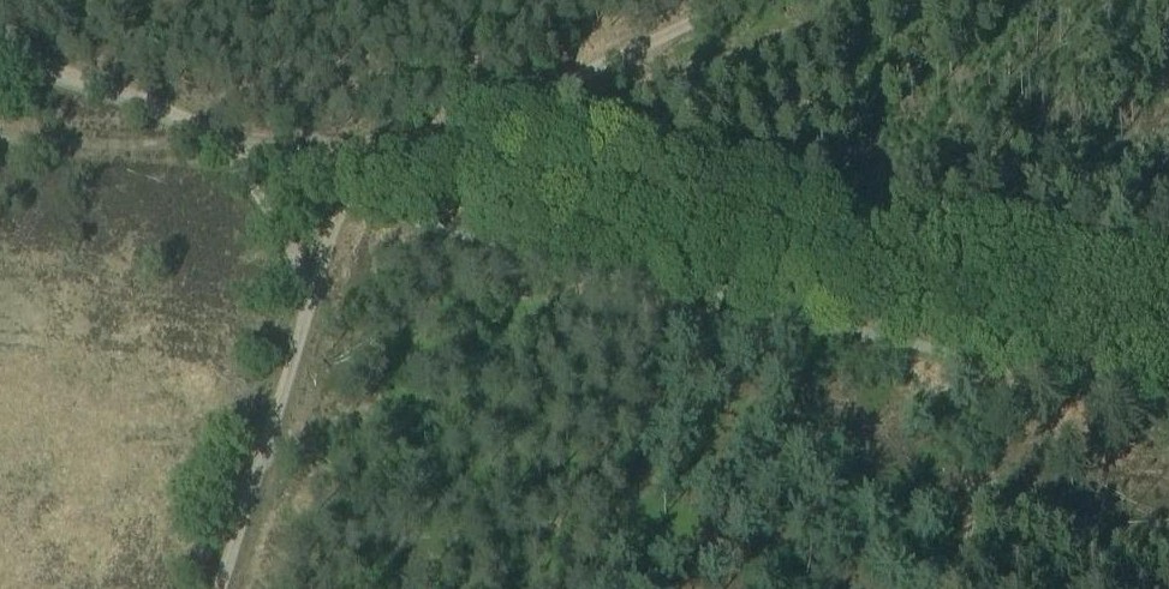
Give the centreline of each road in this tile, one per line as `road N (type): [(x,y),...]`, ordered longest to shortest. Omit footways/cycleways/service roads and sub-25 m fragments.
road 1 (track): [(224,109),(1168,347)]
road 2 (track): [(345,201),(747,0)]
road 3 (track): [(312,294),(224,109),(0,32)]

